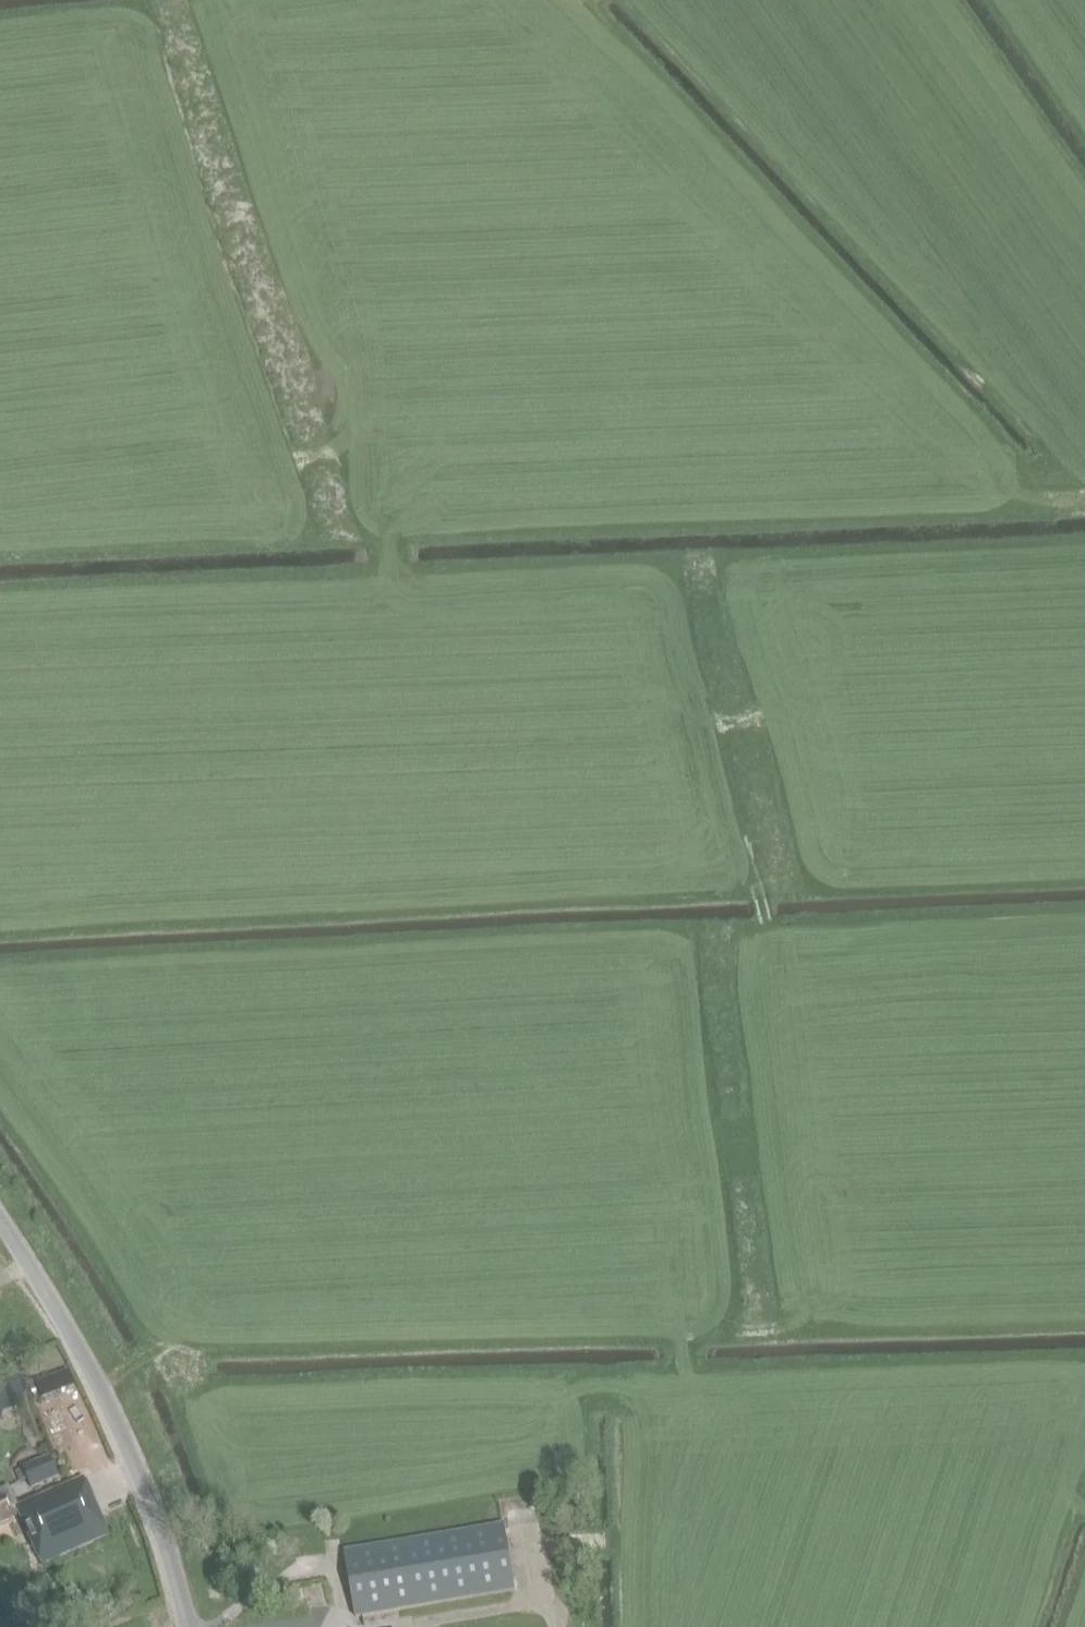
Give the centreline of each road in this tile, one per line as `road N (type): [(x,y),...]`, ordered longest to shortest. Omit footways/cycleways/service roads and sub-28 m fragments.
road 1 (unclassified): [(186,1626),(167,1556),(96,1377),(0,1221)]

